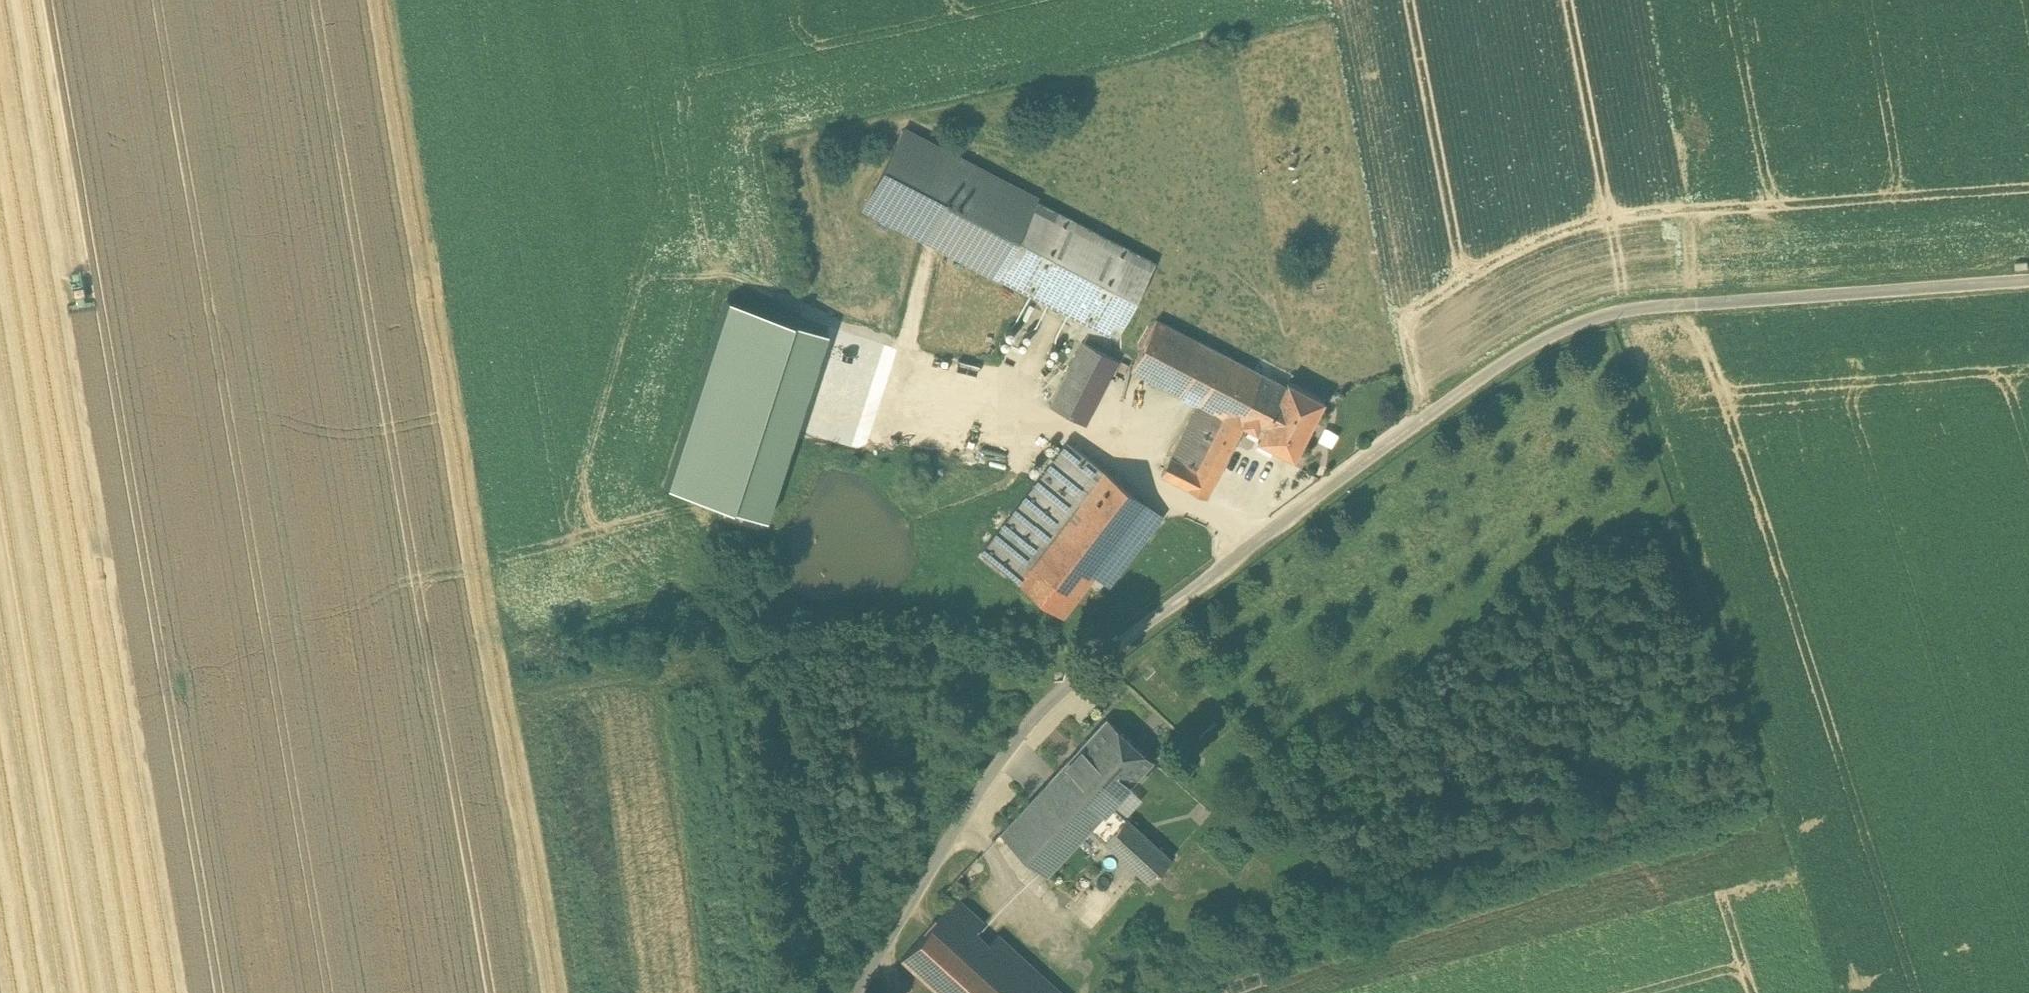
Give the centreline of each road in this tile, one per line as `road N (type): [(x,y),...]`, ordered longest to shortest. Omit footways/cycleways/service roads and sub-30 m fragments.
road 1 (unclassified): [(2028,276),(1614,312),(1546,339),(1250,546),(1029,719),(857,992)]

